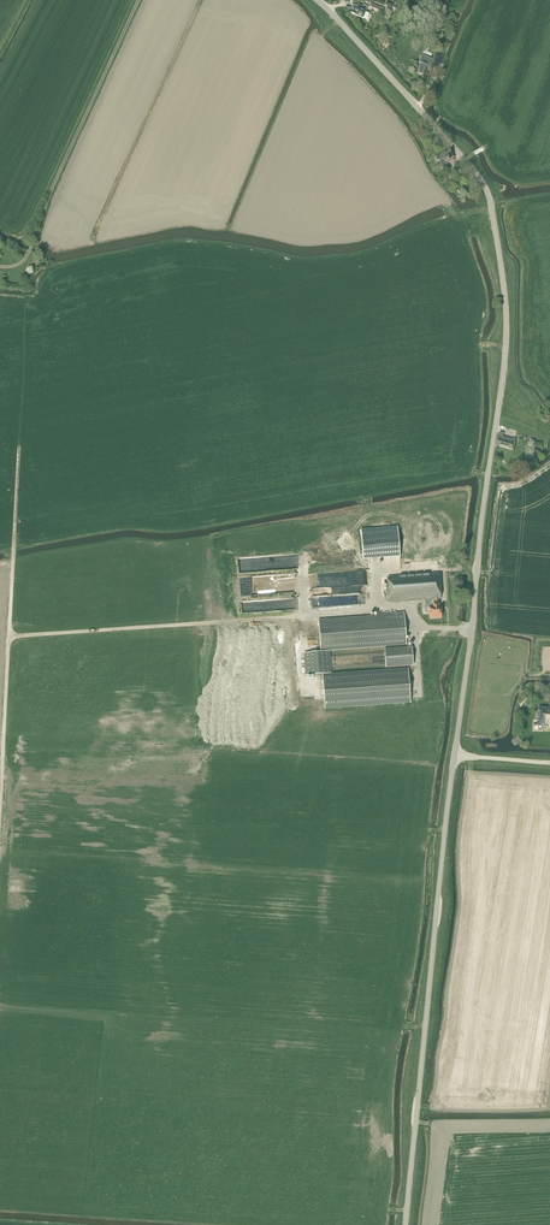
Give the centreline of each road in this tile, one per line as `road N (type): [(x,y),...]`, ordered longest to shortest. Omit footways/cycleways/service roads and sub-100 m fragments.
road 1 (tertiary): [(406,1224),(506,307),(480,178),(317,0)]
road 2 (track): [(0,267),(27,257),(139,0)]

